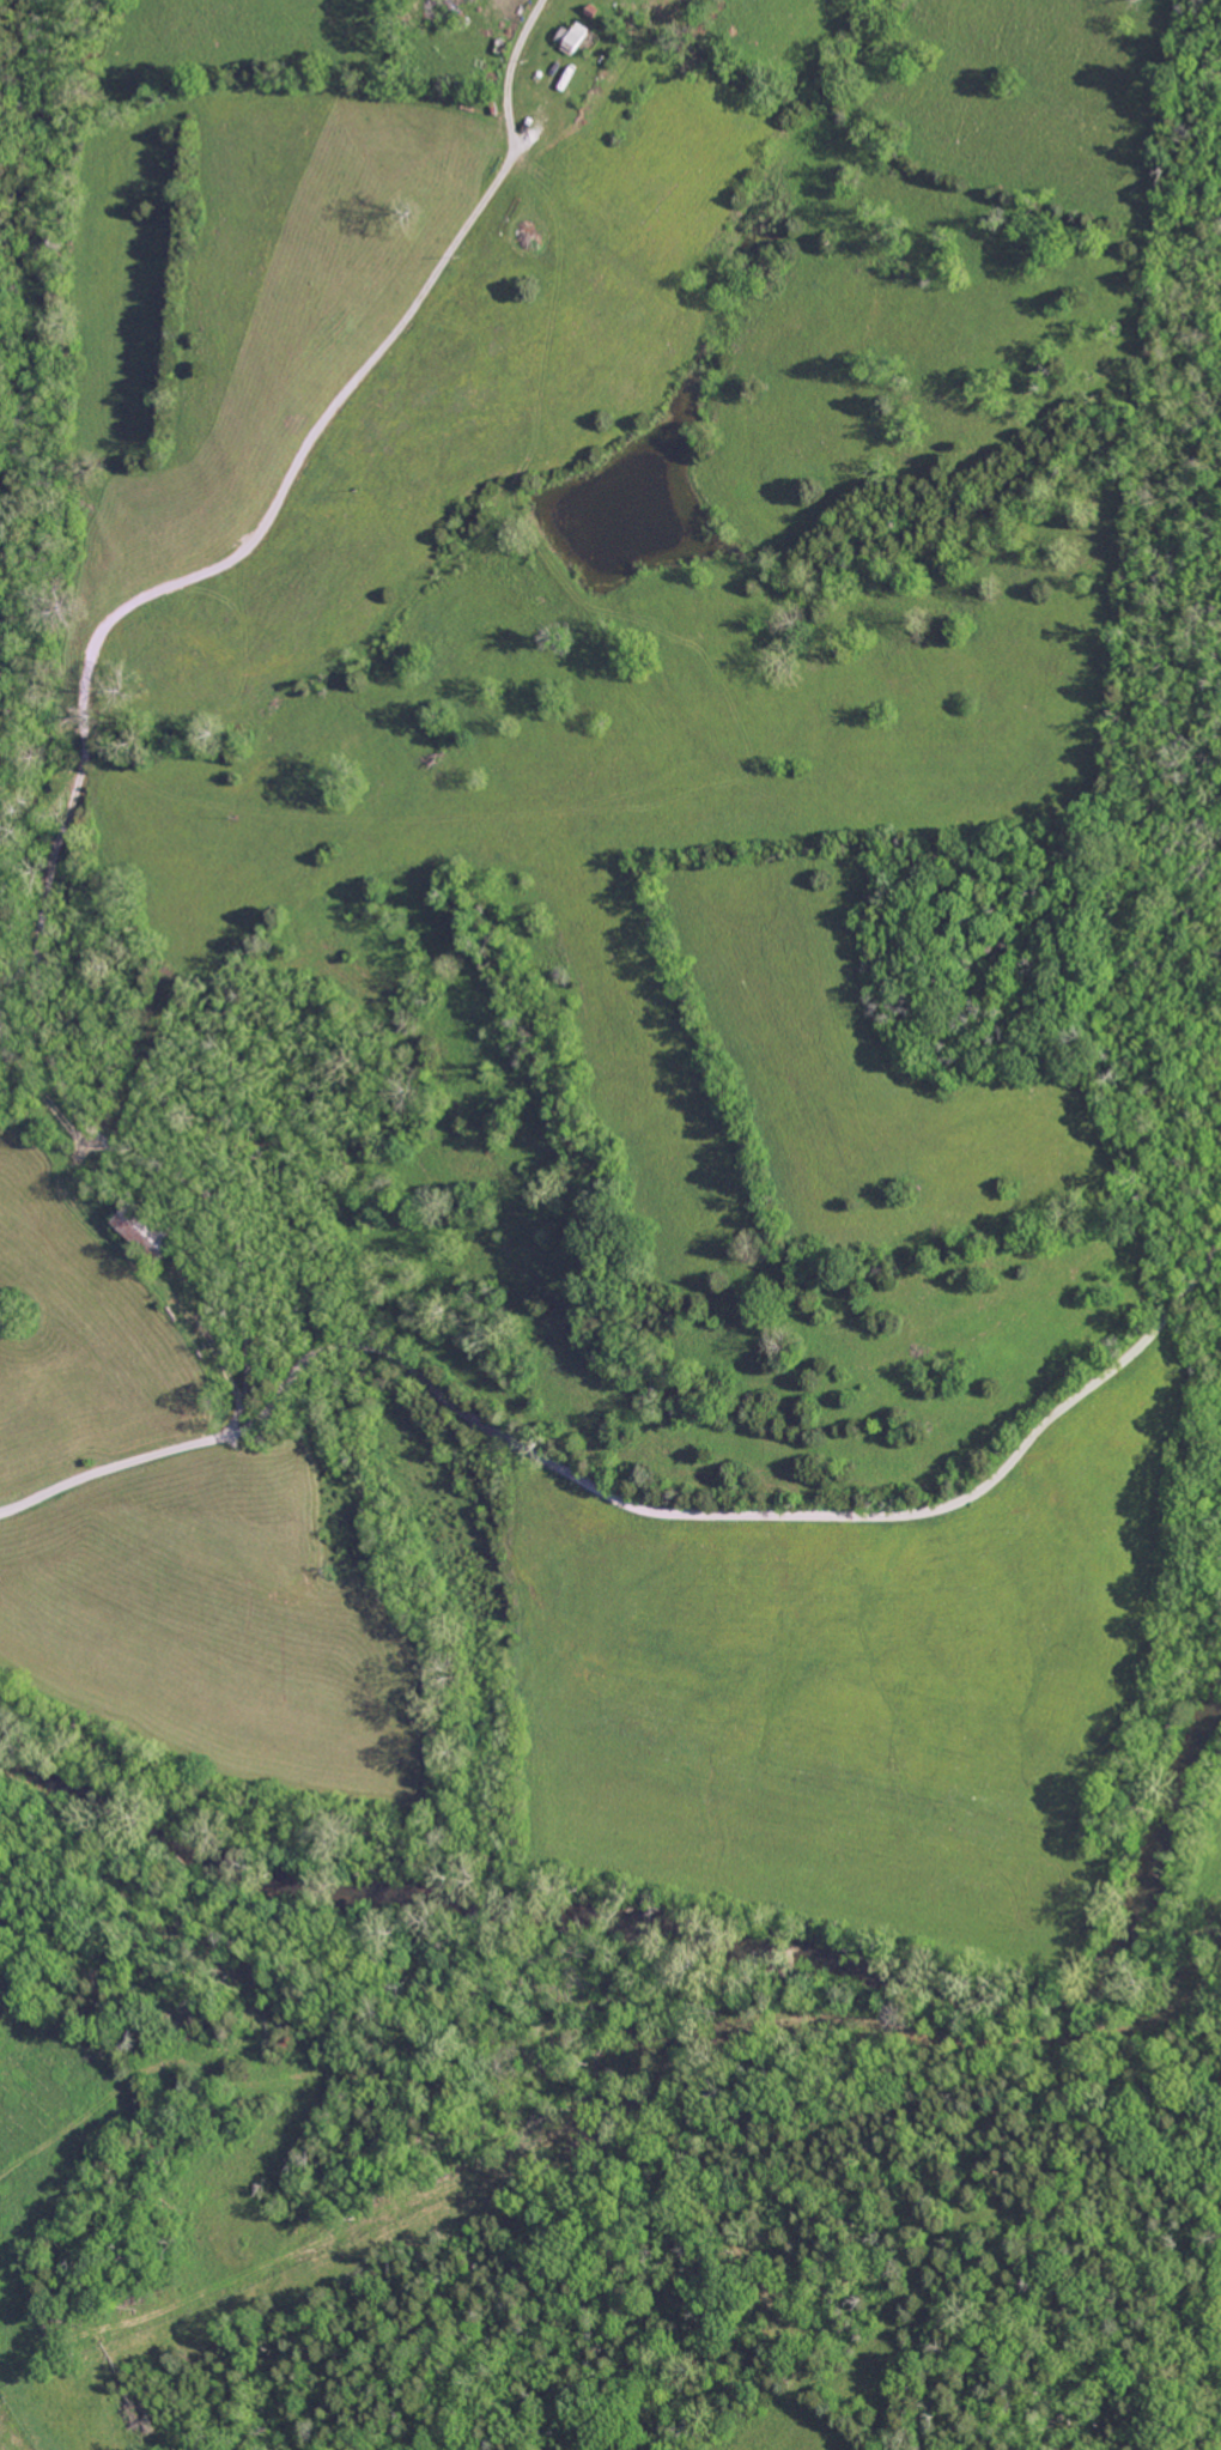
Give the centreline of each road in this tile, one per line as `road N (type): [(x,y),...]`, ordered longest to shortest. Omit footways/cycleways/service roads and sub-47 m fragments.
road 1 (residential): [(0,1513),(68,1481),(224,1435),(247,1408),(253,1377),(245,1266),(229,1214),(205,1189),(95,1132),(44,1039),(44,912),(87,742)]

